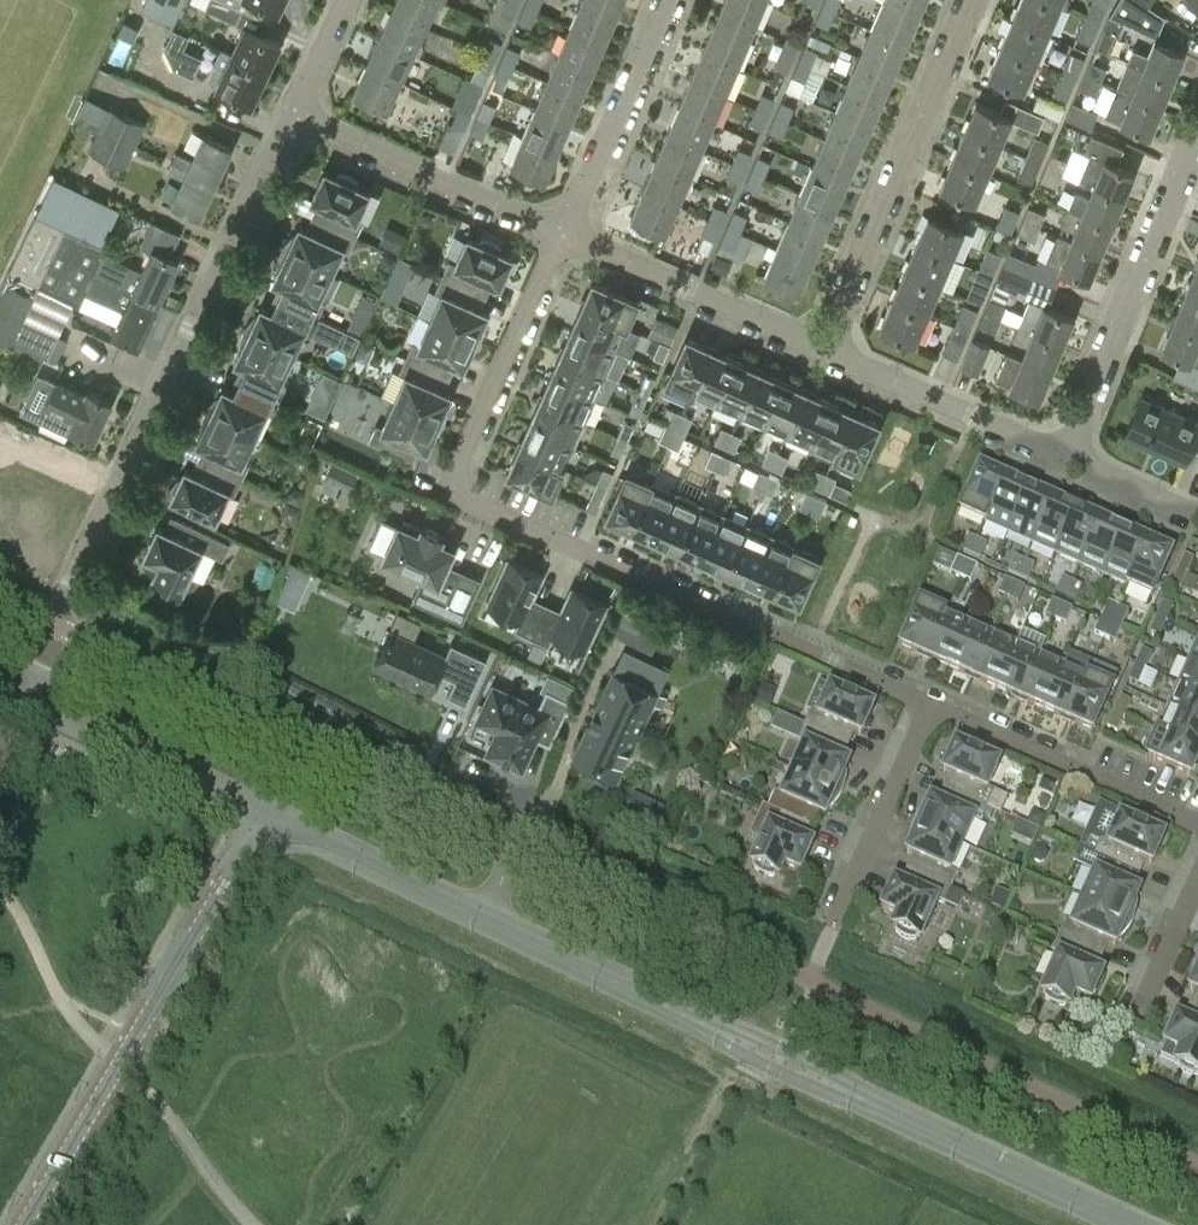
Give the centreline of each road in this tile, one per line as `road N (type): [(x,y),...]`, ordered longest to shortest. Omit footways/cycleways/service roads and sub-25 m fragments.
road 1 (residential): [(481,921),(262,816),(23,687),(290,116)]
road 2 (residential): [(928,705),(460,491),(458,463),(563,237)]
road 3 (residential): [(779,1064),(928,705)]
road 4 (residential): [(1130,1224),(779,1064)]
road 5 (residential): [(826,353),(973,0)]
road 6 (residential): [(1065,458),(1197,134)]
road 7 (residential): [(779,1064),(481,921)]
road 8 (residential): [(563,237),(290,116)]
road 9 (residential): [(1197,825),(928,705)]
road 10 (residential): [(826,353),(563,237)]
road 11 (residential): [(1065,458),(826,353)]
road 12 (residential): [(563,237),(665,0)]
road 13 (residential): [(1136,1016),(1197,878)]
road 14 (residential): [(1197,517),(1065,458)]
road 15 (residential): [(290,116),(343,0)]

